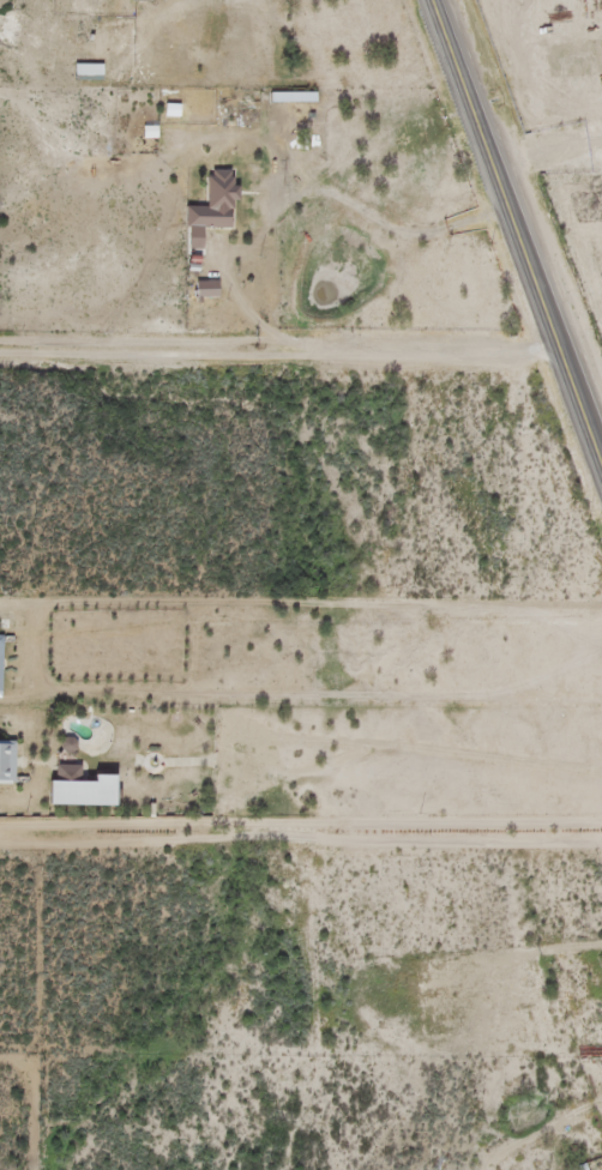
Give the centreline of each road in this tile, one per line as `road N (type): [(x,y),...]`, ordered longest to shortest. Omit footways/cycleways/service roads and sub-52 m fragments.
road 1 (track): [(309,0),(377,151),(375,210),(415,295),(426,488),(357,614),(330,838),(307,901),(312,1054),(289,1169)]
road 2 (trunk): [(601,478),(427,0)]
road 3 (track): [(0,676),(37,708),(171,774),(281,848),(307,901)]

